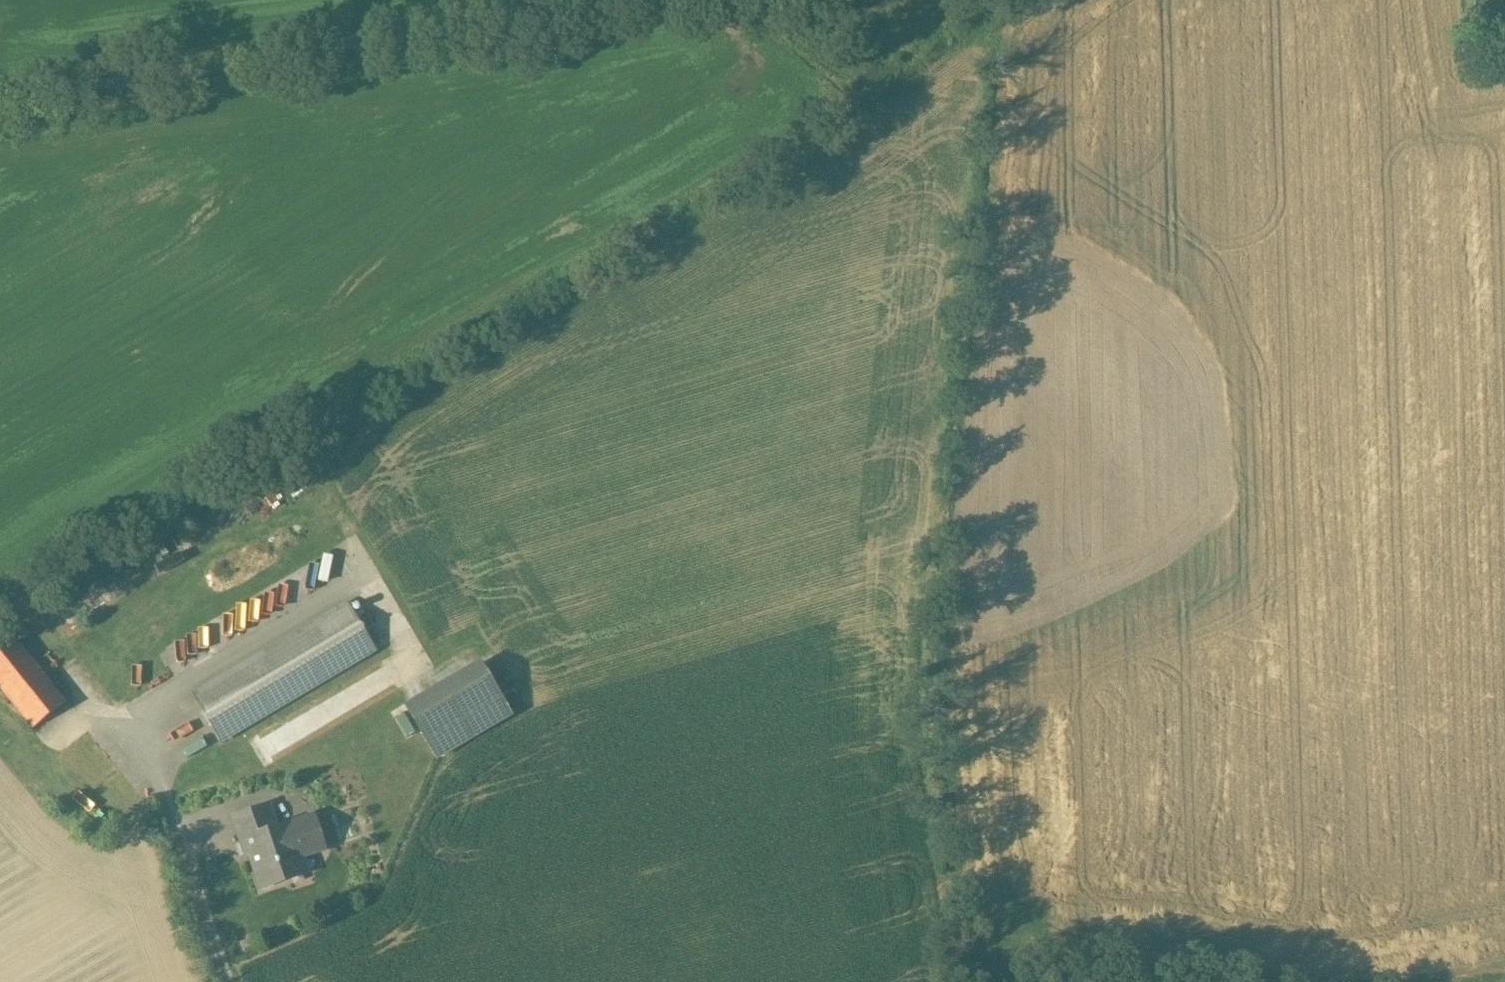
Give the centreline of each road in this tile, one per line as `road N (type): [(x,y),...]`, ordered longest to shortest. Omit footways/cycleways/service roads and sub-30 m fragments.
road 1 (unclassified): [(0,86),(548,0)]

